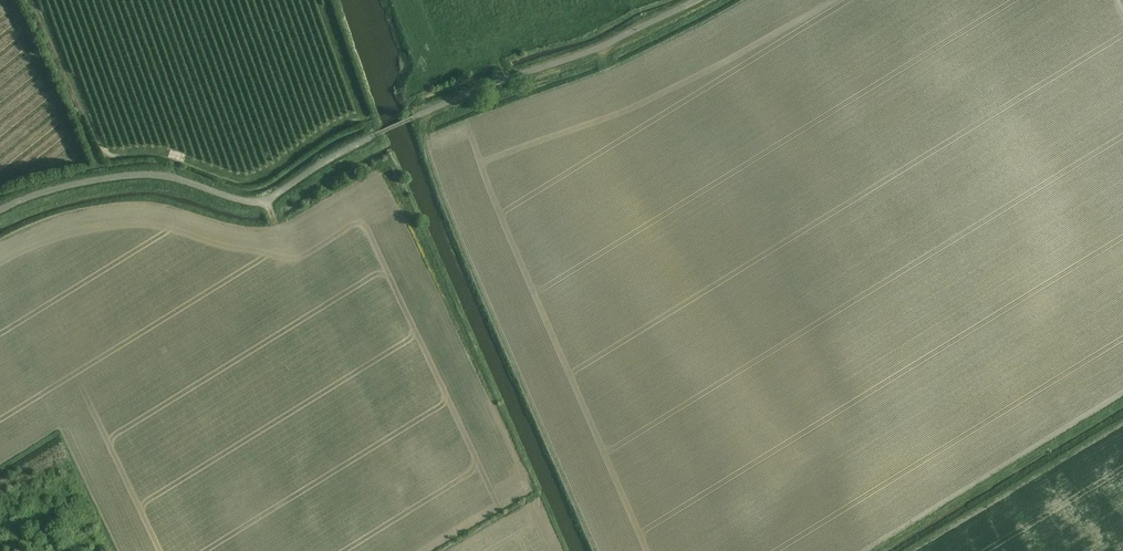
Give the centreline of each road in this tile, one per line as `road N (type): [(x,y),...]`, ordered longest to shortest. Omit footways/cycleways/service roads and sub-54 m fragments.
road 1 (unclassified): [(0,209),(140,174),(266,200),(376,134)]
road 2 (unclassified): [(413,117),(597,48),(696,0)]

